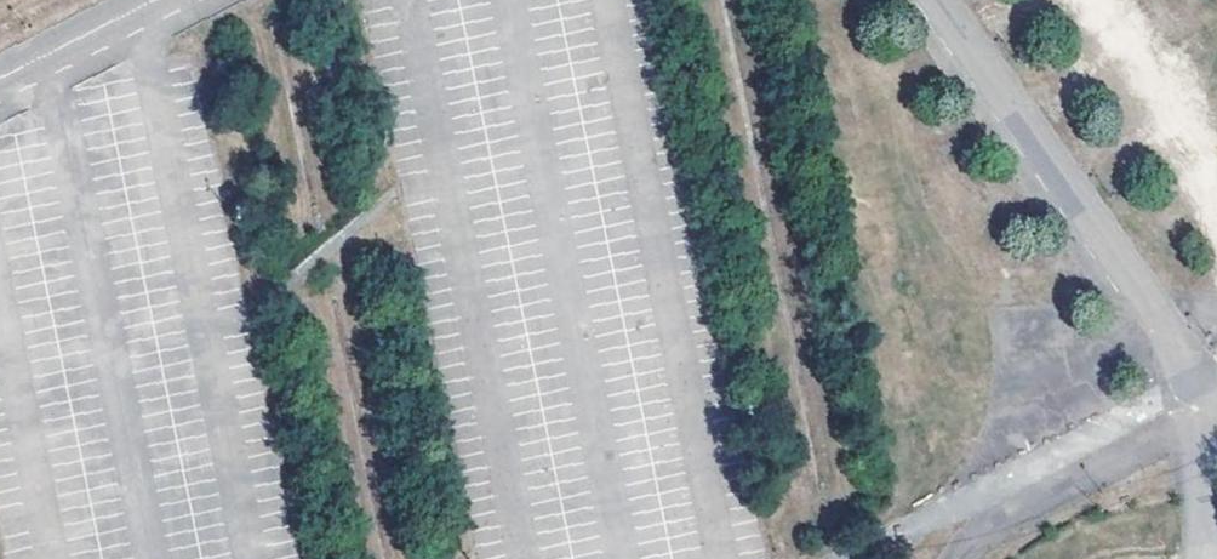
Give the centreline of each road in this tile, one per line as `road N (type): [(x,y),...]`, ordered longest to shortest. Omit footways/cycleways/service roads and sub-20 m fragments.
road 1 (track): [(1110,0),(1196,118),(1216,161)]
road 2 (unclassified): [(170,0),(0,86)]

